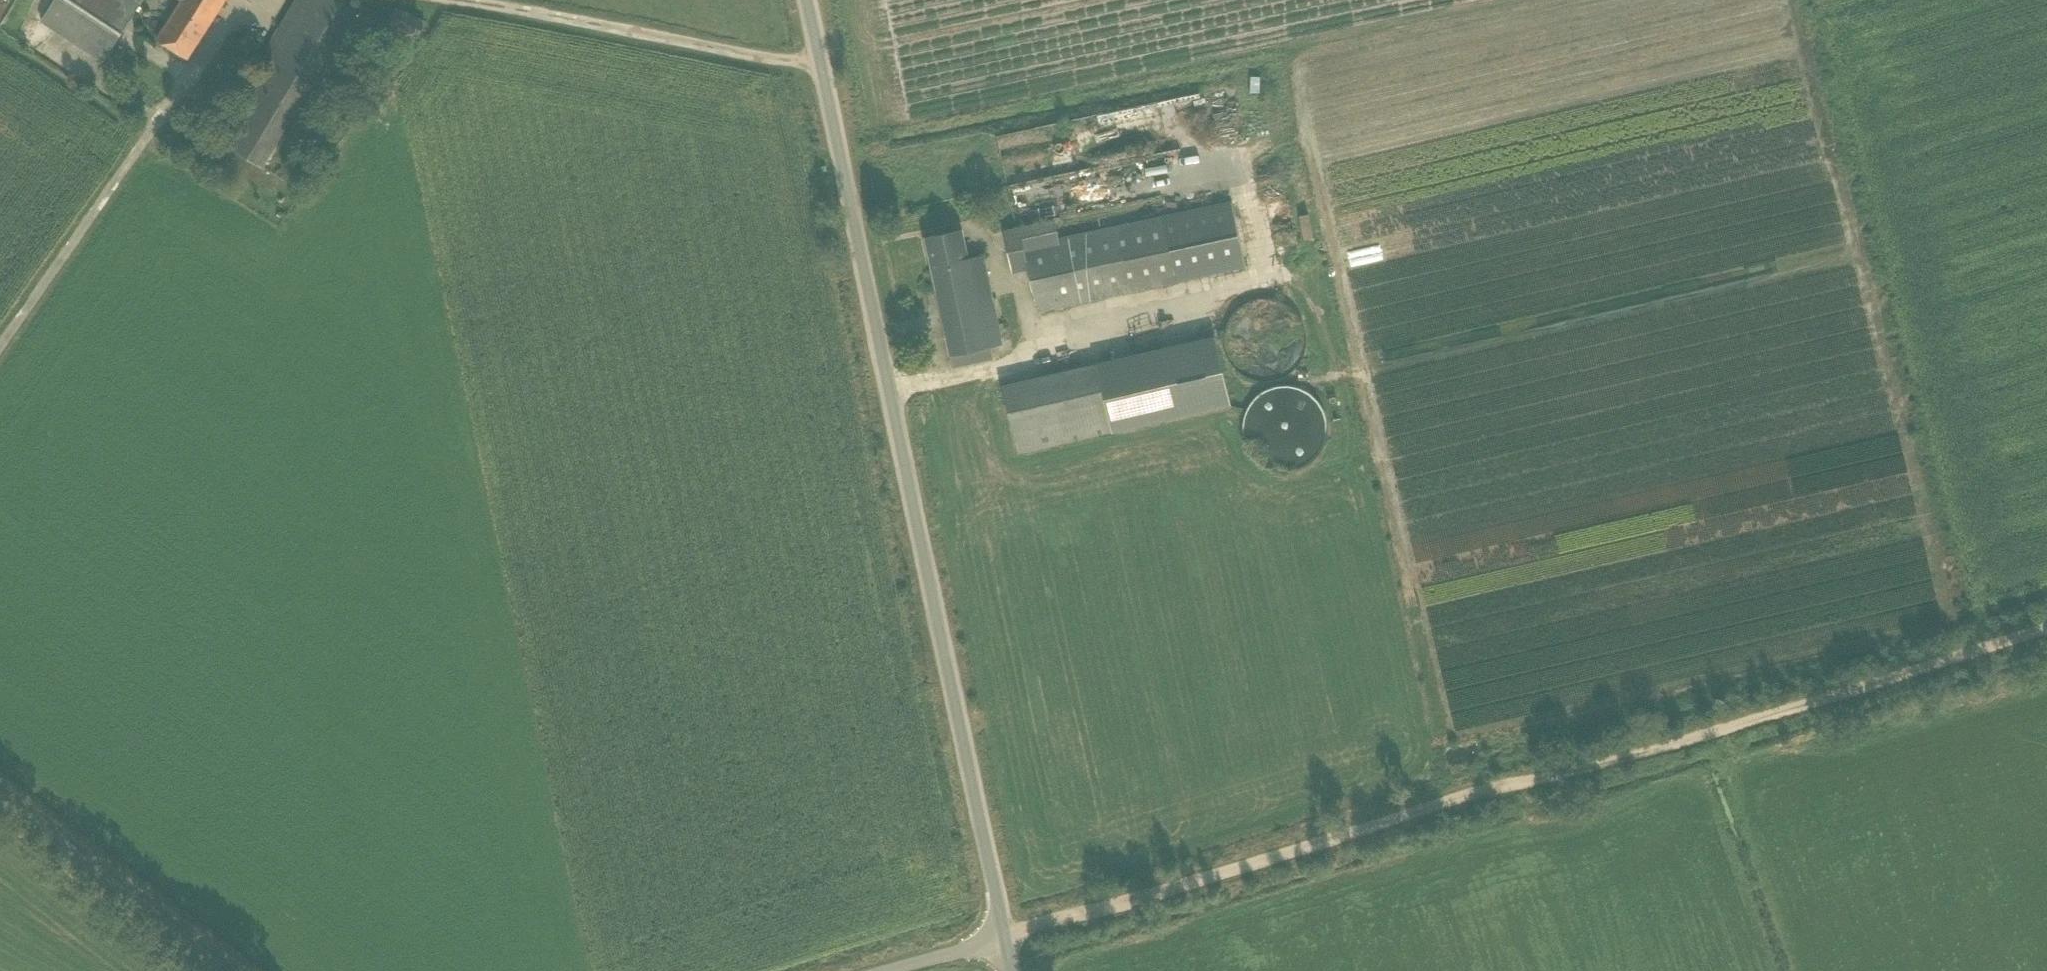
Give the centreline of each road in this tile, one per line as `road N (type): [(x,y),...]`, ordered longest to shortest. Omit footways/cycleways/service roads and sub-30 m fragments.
road 1 (track): [(1003,941),(2046,627)]
road 2 (unclassified): [(1003,941),(795,0)]
road 3 (unclassified): [(231,970),(0,797)]
road 4 (unclassified): [(0,344),(147,131)]

